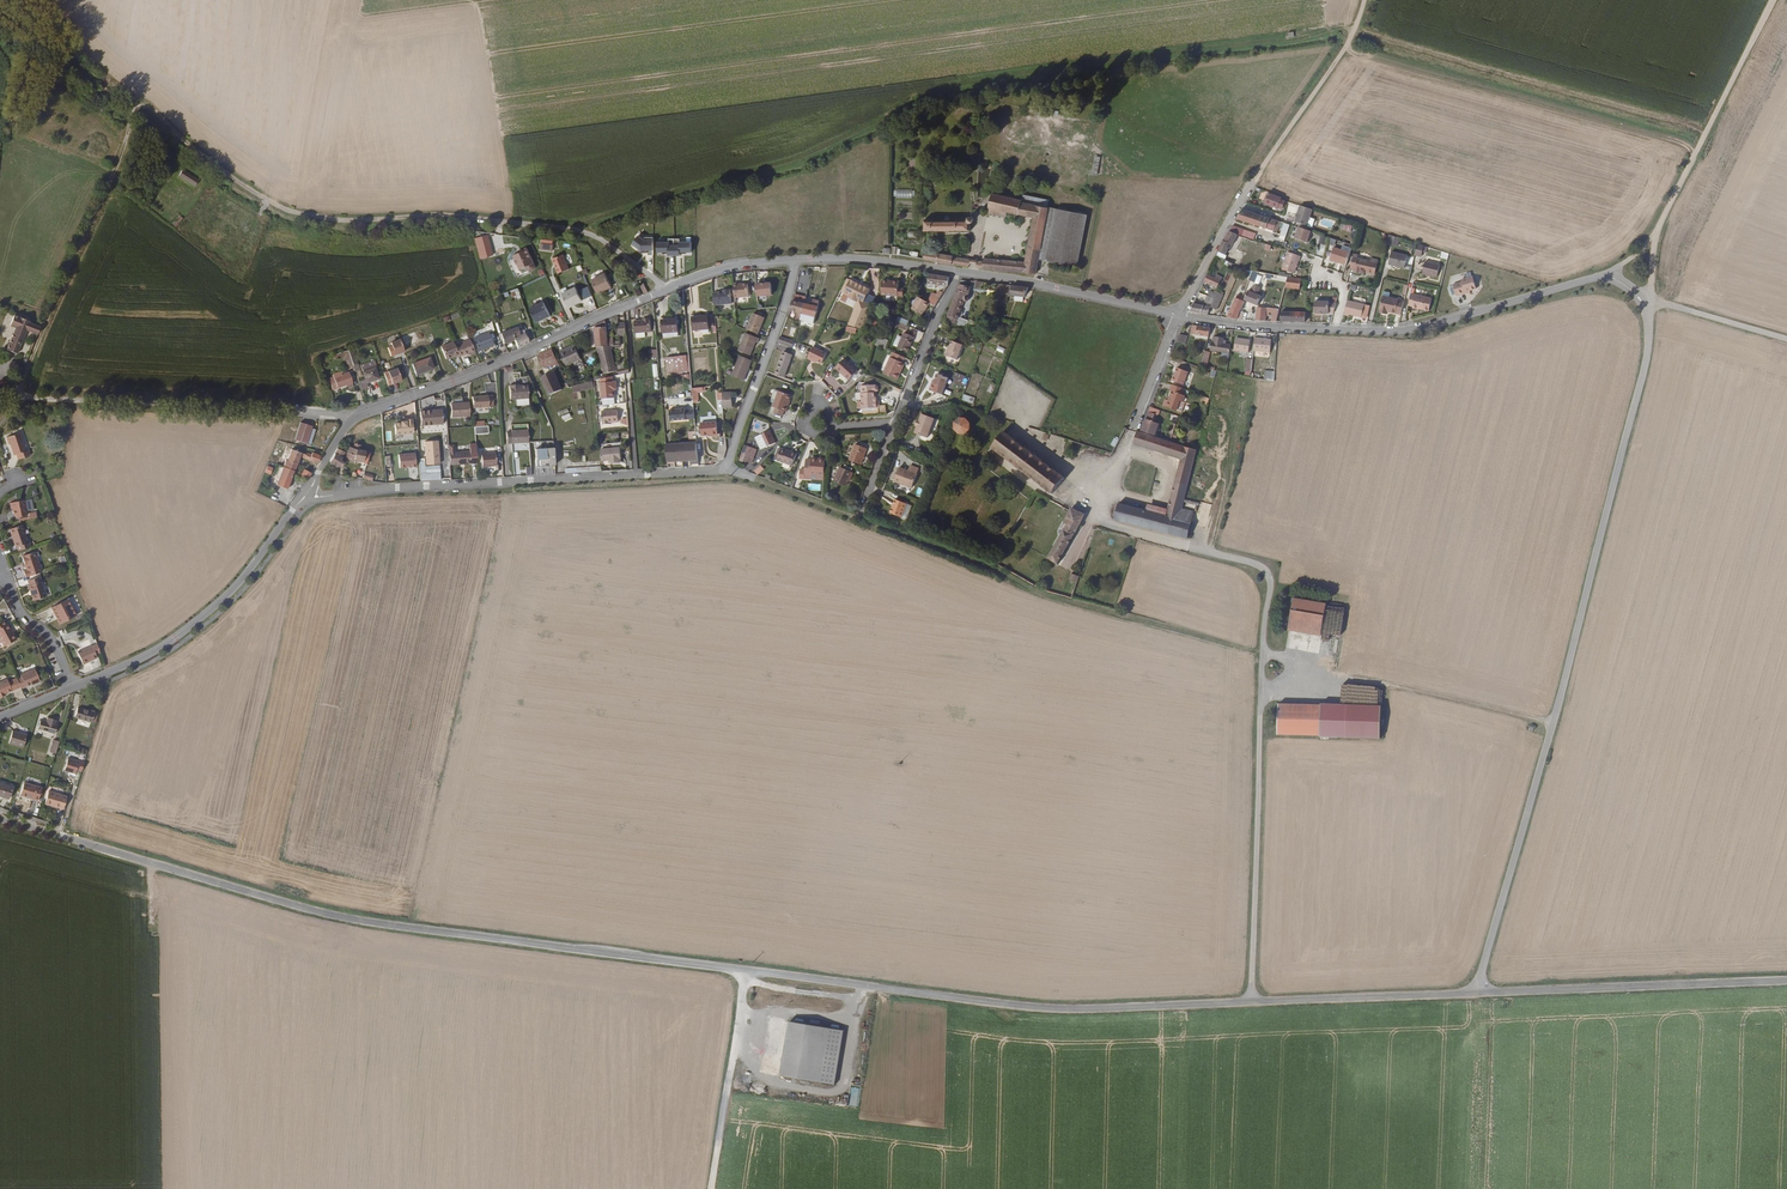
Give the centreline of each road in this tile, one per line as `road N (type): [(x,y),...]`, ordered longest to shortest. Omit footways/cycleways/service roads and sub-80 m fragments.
road 1 (unclassified): [(0,819),(376,923),(1044,1009),(1252,1003)]
road 2 (track): [(554,227),(583,225),(810,155),(981,81),(1337,30),(1708,134)]
road 3 (unclassified): [(1566,285),(1618,278),(1652,303),(1556,730),(1476,995)]
road 4 (track): [(21,399),(142,105),(233,178),(313,217),(456,216),(581,230)]
road 5 (residential): [(307,494),(342,433),(375,409),(707,276),(796,260)]
road 6 (track): [(755,480),(1040,592),(1266,658)]
road 7 (residential): [(307,494),(725,469)]
road 8 (track): [(0,399),(355,419)]
road 9 (unclassified): [(1252,1003),(1266,658)]
road 10 (track): [(1652,303),(1660,235),(1774,0)]
road 11 (unclassified): [(1476,995),(1786,983)]
road 12 (track): [(1556,728),(1266,658)]
road 13 (unclassified): [(73,688),(190,627),(236,587),(292,510)]
road 14 (residential): [(1336,330),(1403,331),(1566,285)]
road 15 (residential): [(958,272),(1181,315)]
road 16 (unclassified): [(1252,1003),(1476,995)]
road 17 (track): [(744,969),(711,1188)]
road 18 (residential): [(796,260),(725,469)]
road 19 (track): [(1256,182),(1351,43),(1368,0)]
road 20 (residential): [(958,272),(895,424)]
road 21 (residential): [(796,260),(958,272)]
road 22 (residential): [(1181,315),(1336,330)]
road 23 (residential): [(1181,315),(1256,182)]
road 24 (track): [(734,968),(757,984),(837,997),(874,986)]
road 25 (track): [(1652,303),(1786,337)]
road 26 (residential): [(73,688),(53,639),(19,609),(6,573)]
road 27 (residential): [(1135,430),(1181,315)]

